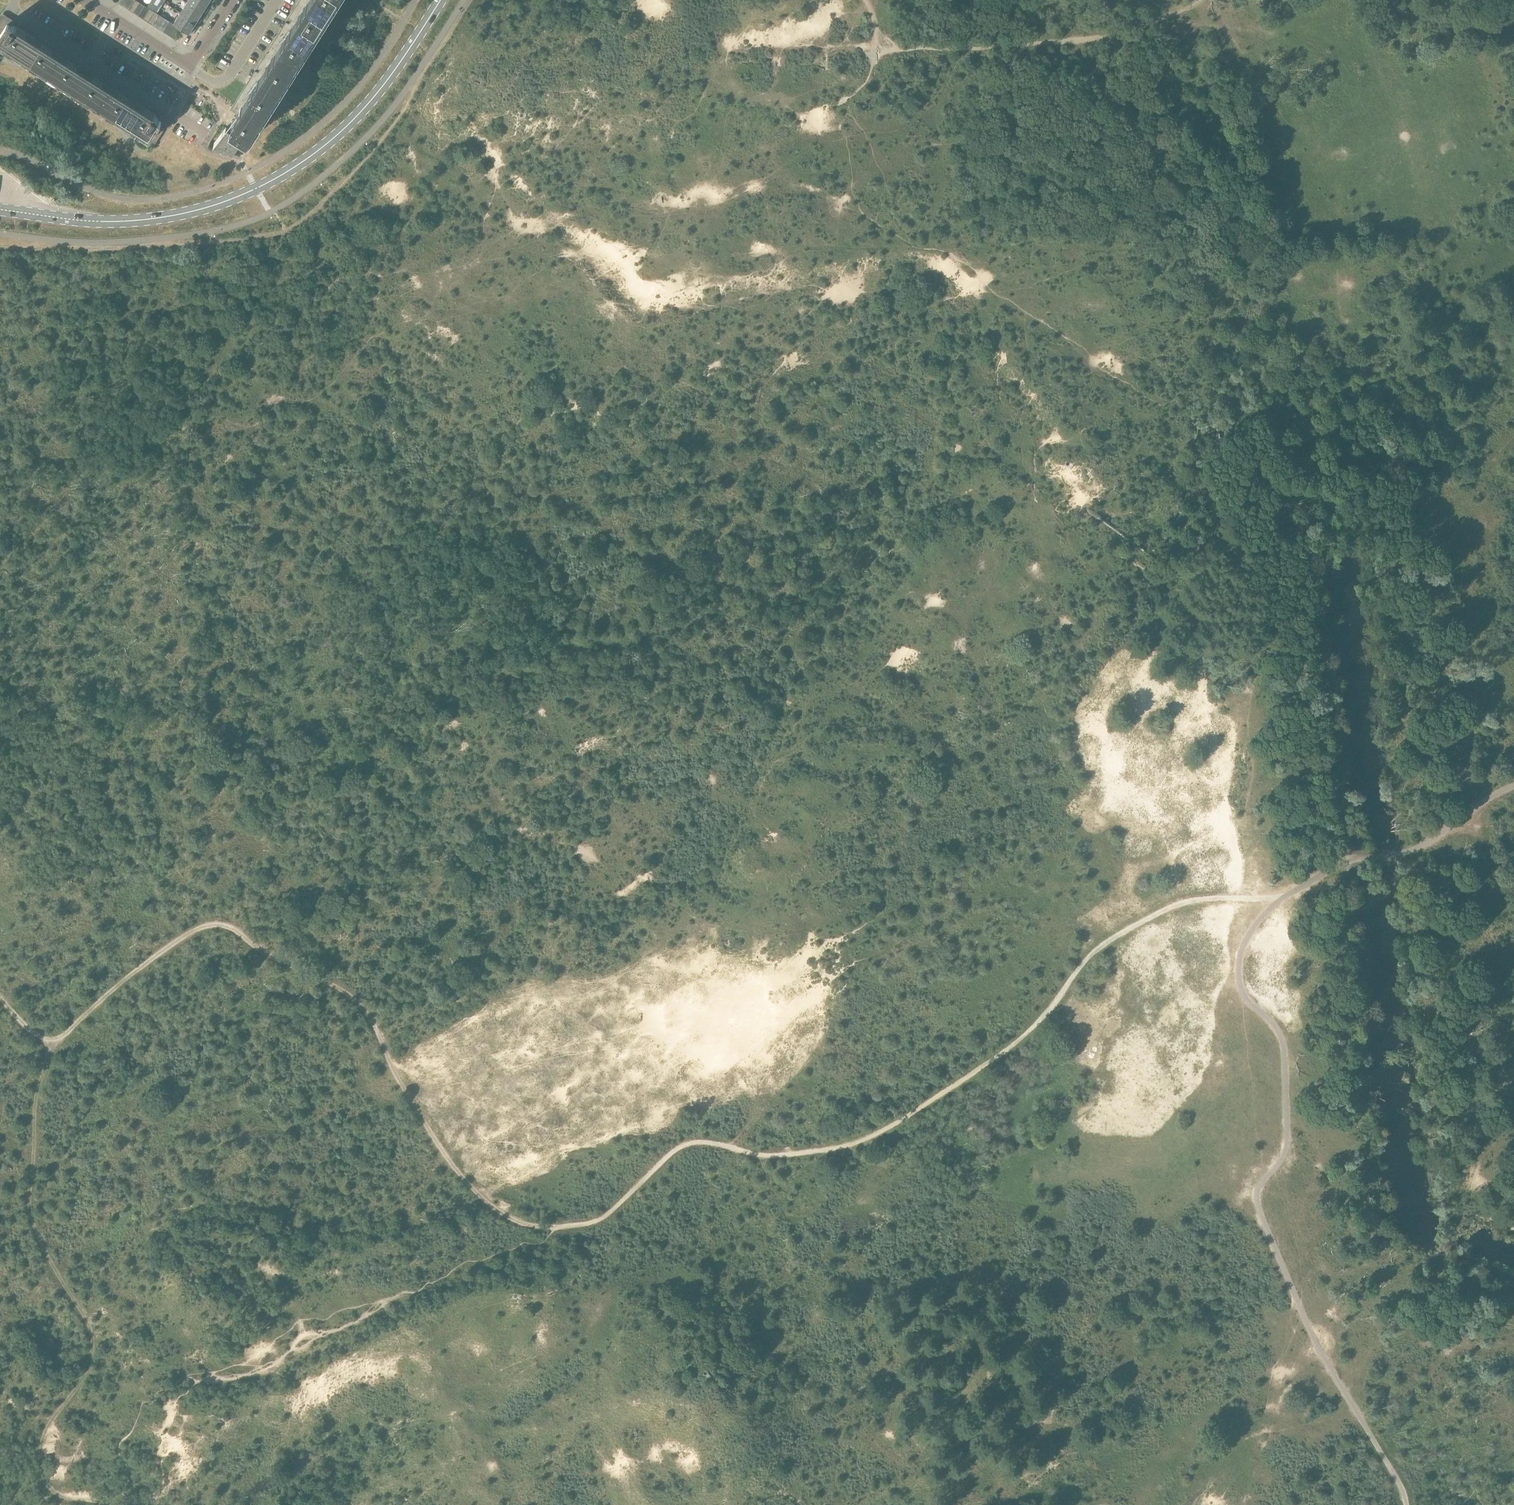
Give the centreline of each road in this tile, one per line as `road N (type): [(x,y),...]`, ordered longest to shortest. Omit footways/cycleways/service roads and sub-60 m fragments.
road 1 (track): [(1281,898),(1189,899),(1102,945),(1021,1039),(865,1139),(780,1156),(682,1146),(604,1215),(557,1227)]
road 2 (track): [(557,1227),(525,1224),(484,1199),(423,1120),(372,1026),(342,994),(225,928),(209,927),(145,968),(47,1046),(0,1000)]
road 3 (track): [(105,1504),(57,1495),(41,1459),(53,1420),(92,1363),(92,1337),(36,1234),(29,1195),(47,1046)]
road 4 (secondary): [(186,213),(256,189),(319,150),(372,98),(441,0)]
road 5 (secondary): [(186,213),(112,222),(0,209)]
road 6 (residential): [(189,66),(224,81),(277,0)]
road 7 (residential): [(205,132),(91,62)]

